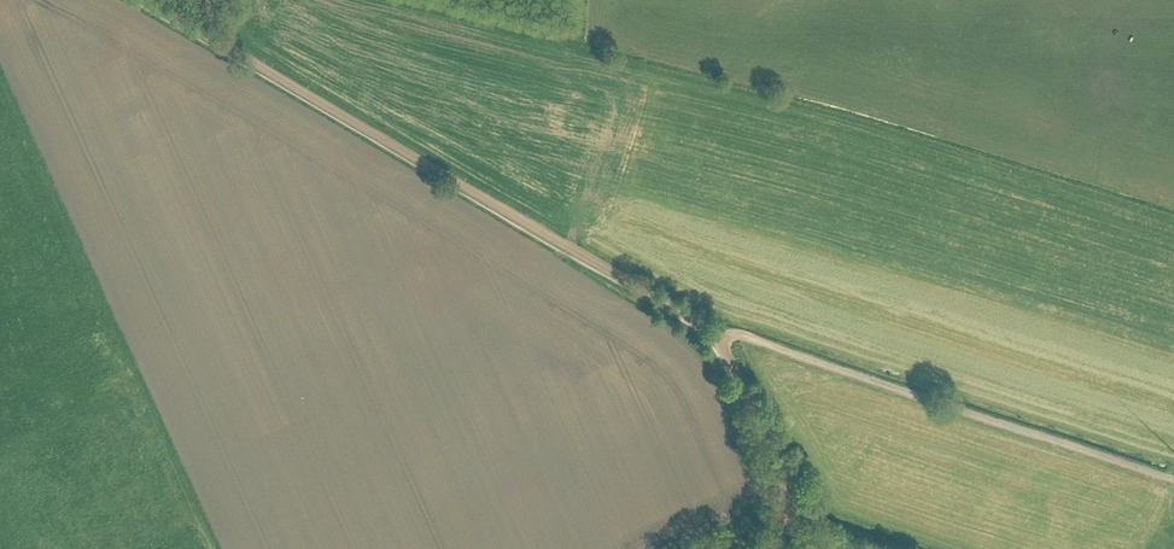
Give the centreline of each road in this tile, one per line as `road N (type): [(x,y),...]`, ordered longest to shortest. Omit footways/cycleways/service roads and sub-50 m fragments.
road 1 (track): [(768,548),(789,506),(783,466),(719,335),(148,0)]
road 2 (track): [(719,335),(743,334),(1173,478)]

